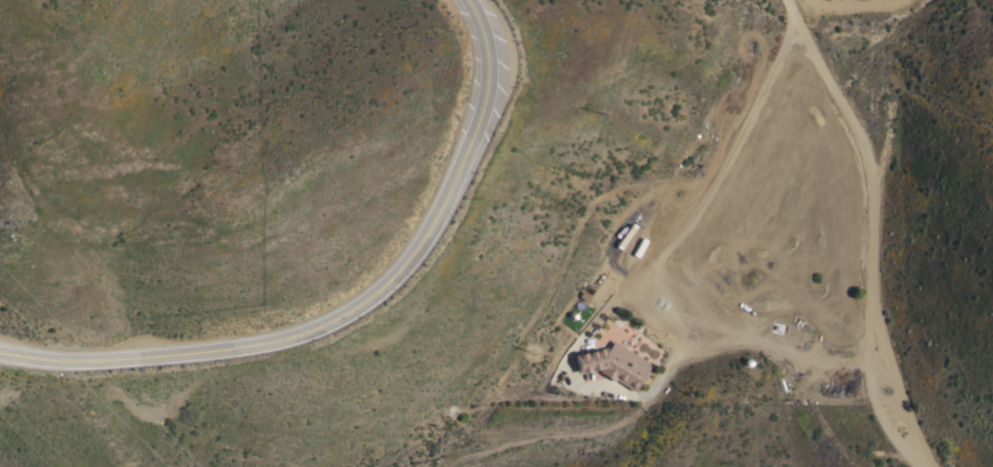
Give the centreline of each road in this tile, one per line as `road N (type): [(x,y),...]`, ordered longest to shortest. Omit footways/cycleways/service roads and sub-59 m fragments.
road 1 (secondary): [(465,0),(486,33),(492,73),(482,123),(431,232),(406,267),(357,307),(313,330),(186,354),(81,362),(0,353)]
road 2 (track): [(453,466),(496,448),(617,428),(677,369),(742,335),(865,341)]
road 3 (track): [(792,19),(699,205),(649,263),(646,287),(721,346)]

